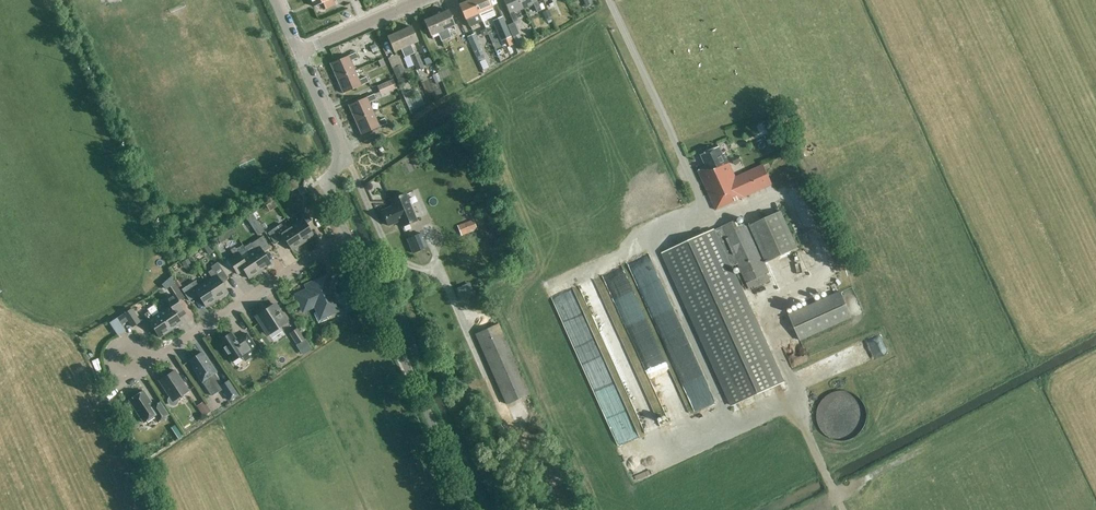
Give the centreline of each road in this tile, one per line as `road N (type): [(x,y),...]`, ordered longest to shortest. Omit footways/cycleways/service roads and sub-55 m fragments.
road 1 (unclassified): [(472,509),(347,235)]
road 2 (residential): [(347,235),(145,366)]
road 3 (unclassified): [(347,235),(329,192),(340,153),(297,54)]
road 4 (residential): [(297,54),(420,0)]

